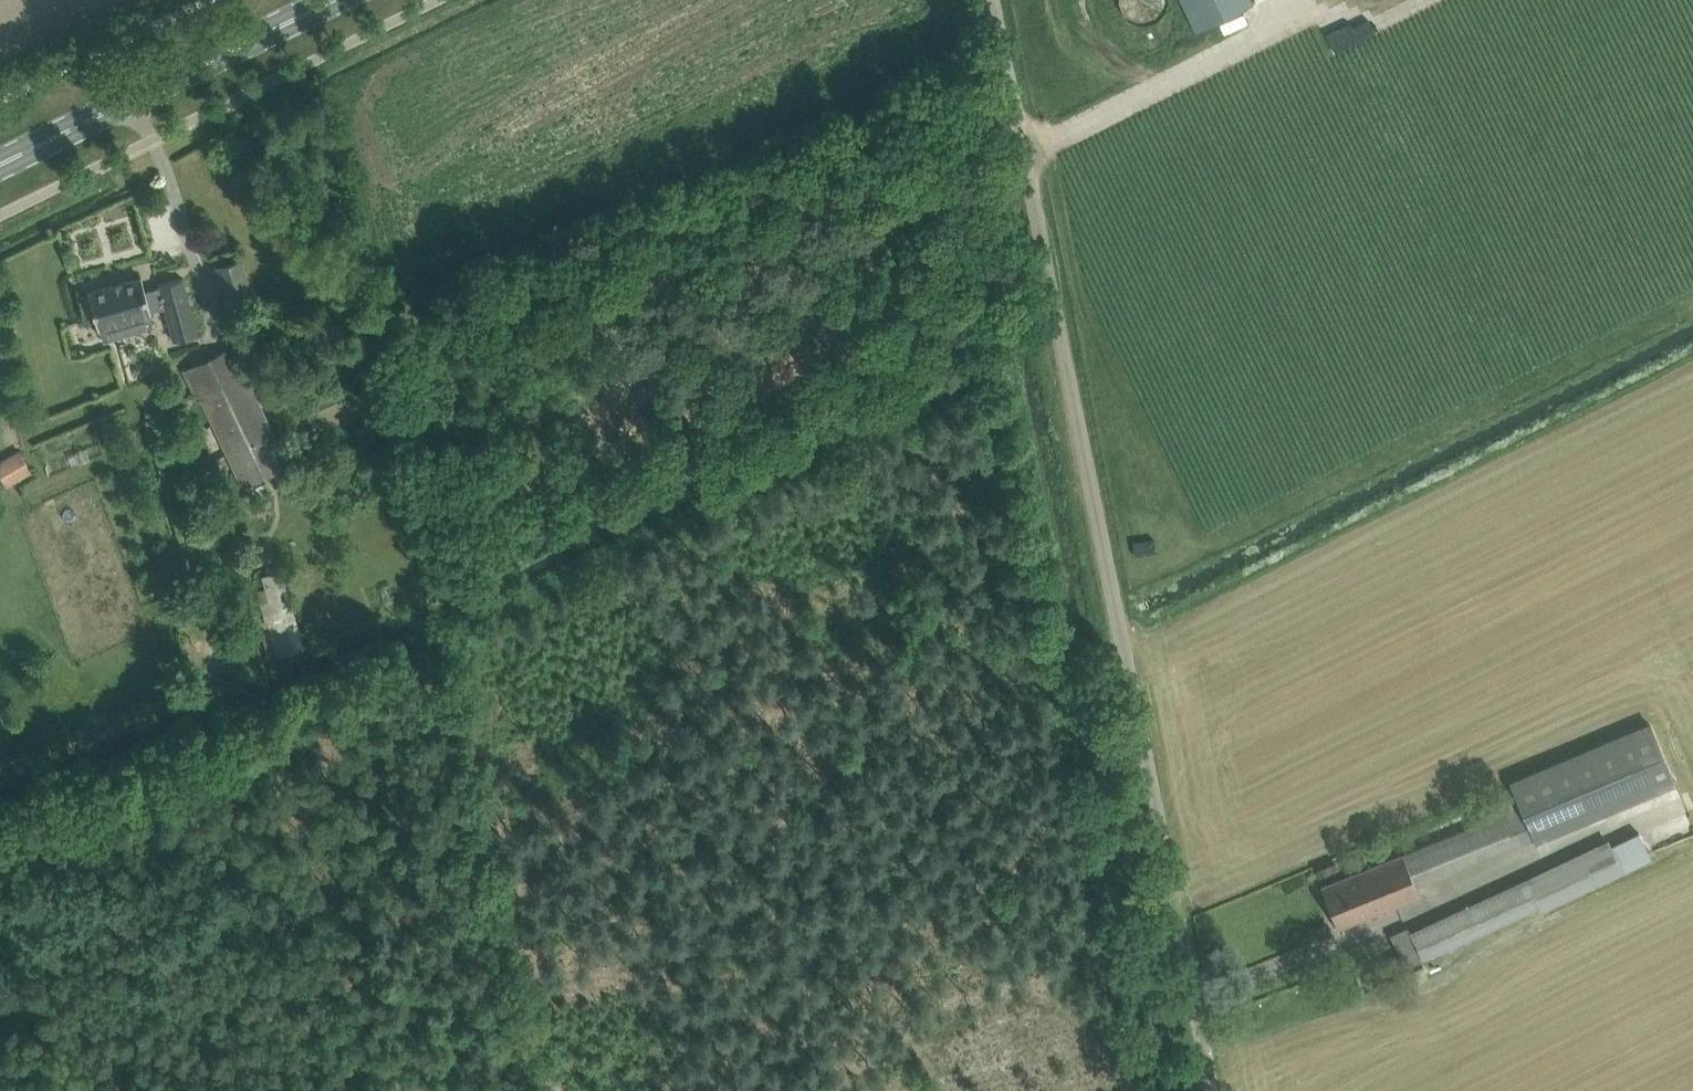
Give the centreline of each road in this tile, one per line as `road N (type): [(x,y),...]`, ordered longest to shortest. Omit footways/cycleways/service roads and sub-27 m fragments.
road 1 (unclassified): [(1220,1090),(996,0)]
road 2 (primary): [(0,167),(342,0)]

